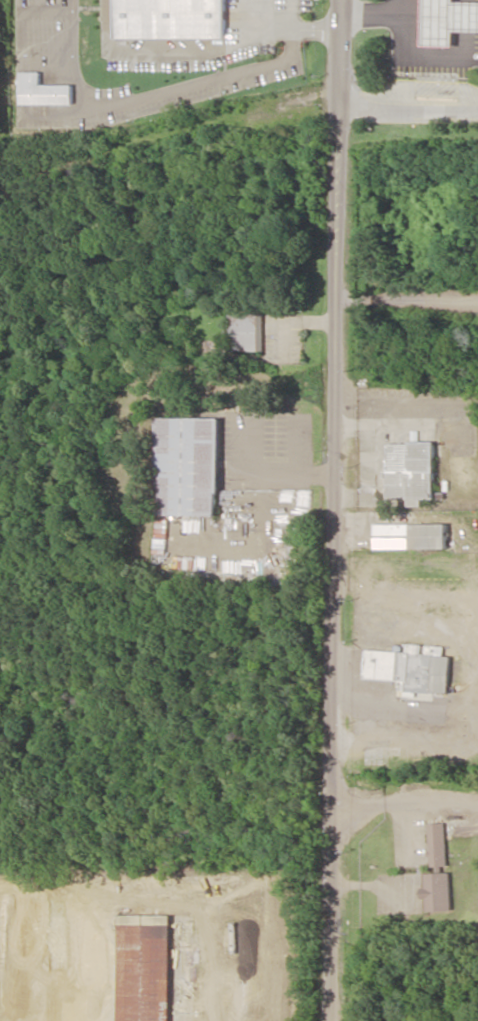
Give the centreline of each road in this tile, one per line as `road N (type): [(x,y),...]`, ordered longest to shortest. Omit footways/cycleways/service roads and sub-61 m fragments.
road 1 (tertiary): [(341,0),(328,1020)]

